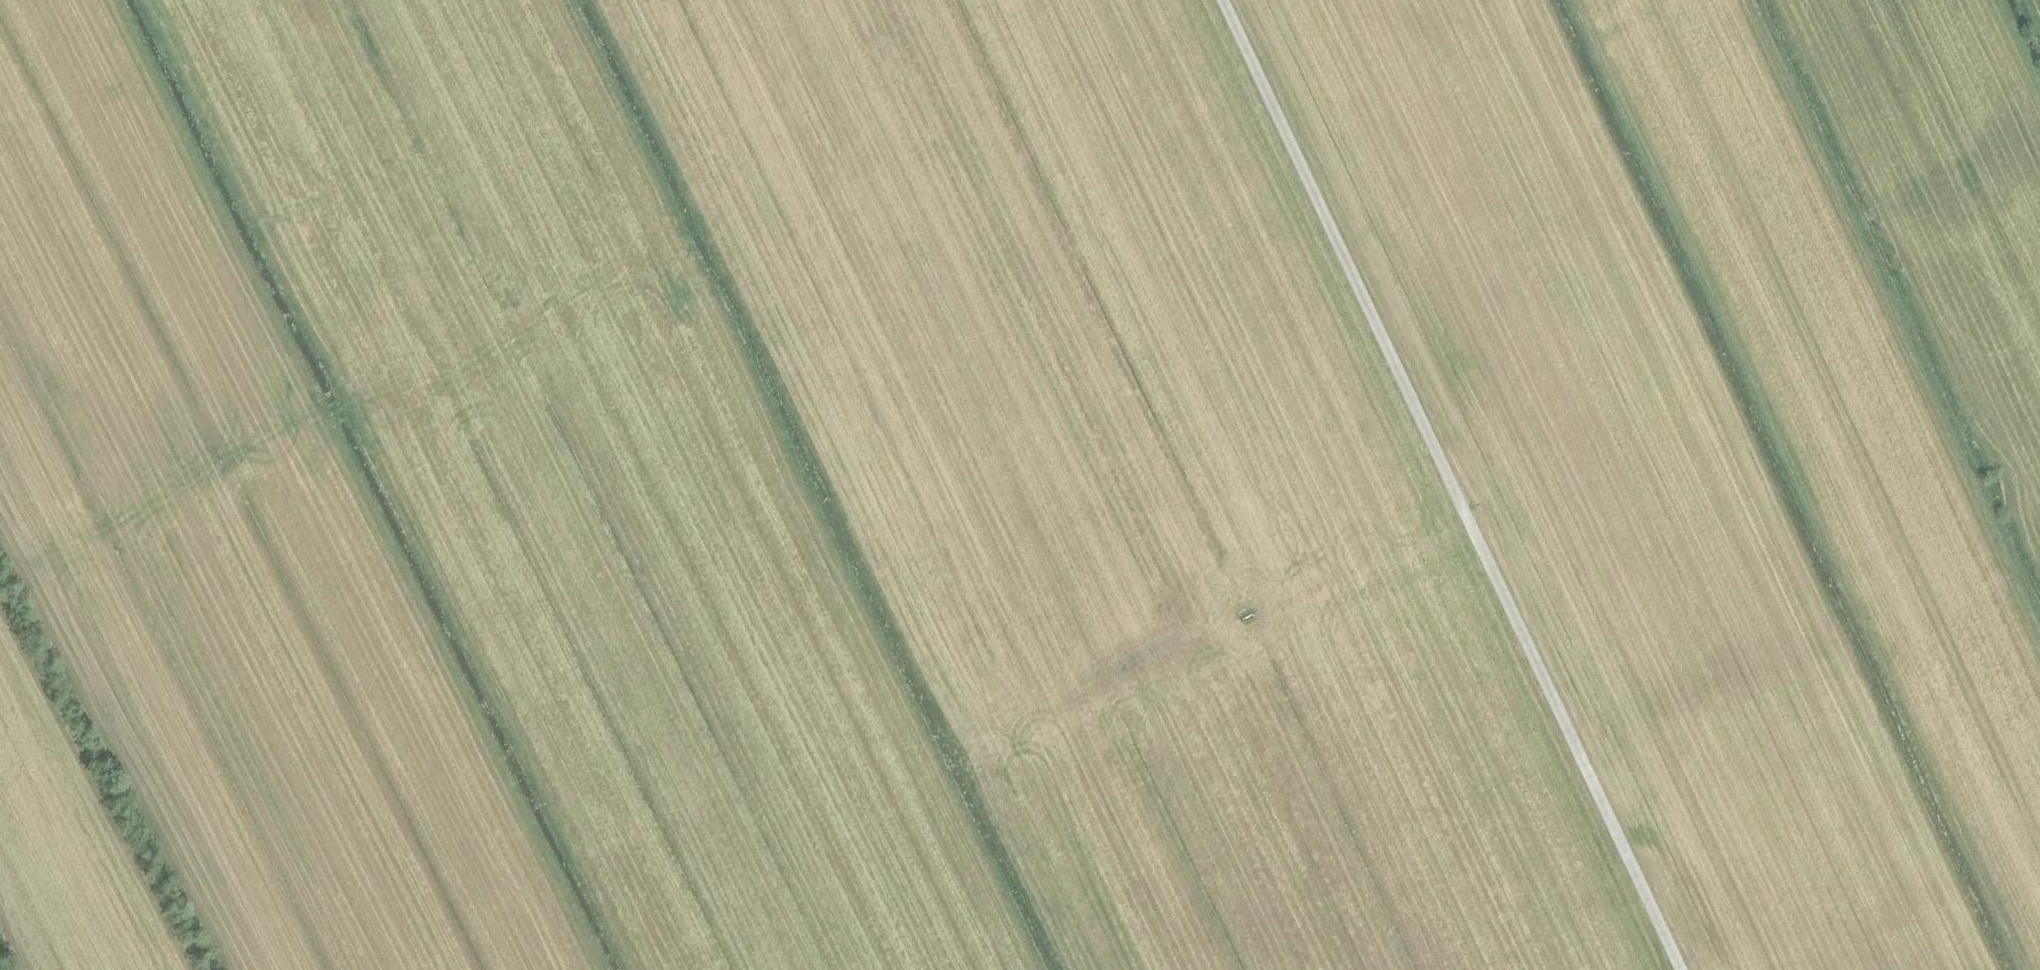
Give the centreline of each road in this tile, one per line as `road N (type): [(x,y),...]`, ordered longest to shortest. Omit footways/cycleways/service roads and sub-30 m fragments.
road 1 (track): [(1223,0),(1680,969)]

